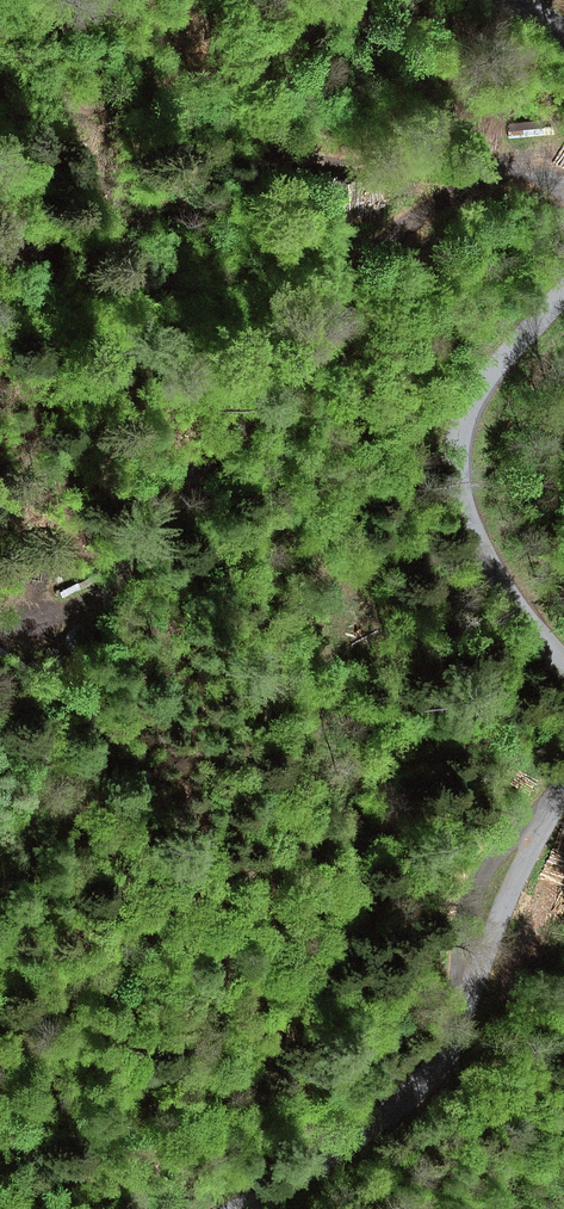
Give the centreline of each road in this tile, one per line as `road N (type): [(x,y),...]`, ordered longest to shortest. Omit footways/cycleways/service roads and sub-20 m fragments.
road 1 (track): [(563,188),(525,172),(476,168),(390,226),(249,408),(184,468),(125,579),(0,630)]
road 2 (unclassified): [(563,797),(476,977),(402,1092),(287,1177),(221,1208)]
road 3 (track): [(476,168),(334,163),(73,98),(0,97)]
road 4 (unclassified): [(563,295),(471,408),(465,478),(477,531),(563,673)]
road 5 (track): [(549,826),(497,853),(473,885),(463,934),(465,994)]

